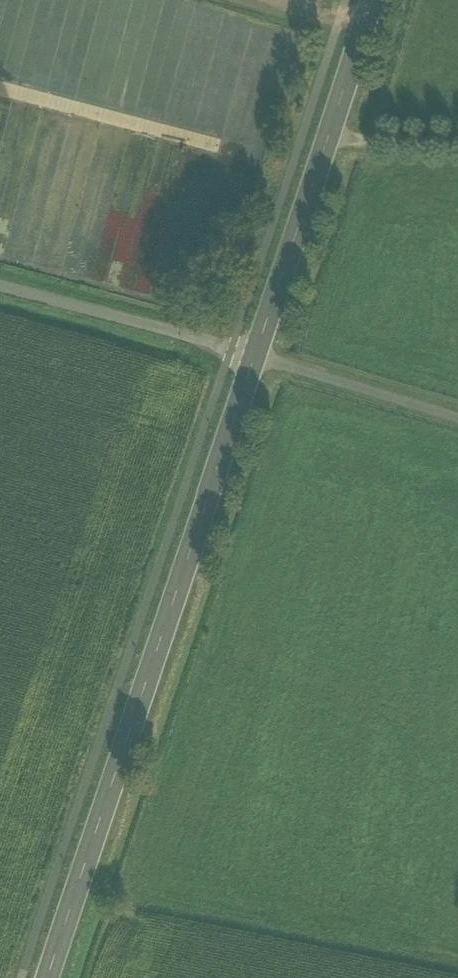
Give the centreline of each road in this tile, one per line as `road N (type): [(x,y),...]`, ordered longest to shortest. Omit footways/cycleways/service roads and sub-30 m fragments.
road 1 (tertiary): [(47,977),(371,0)]

